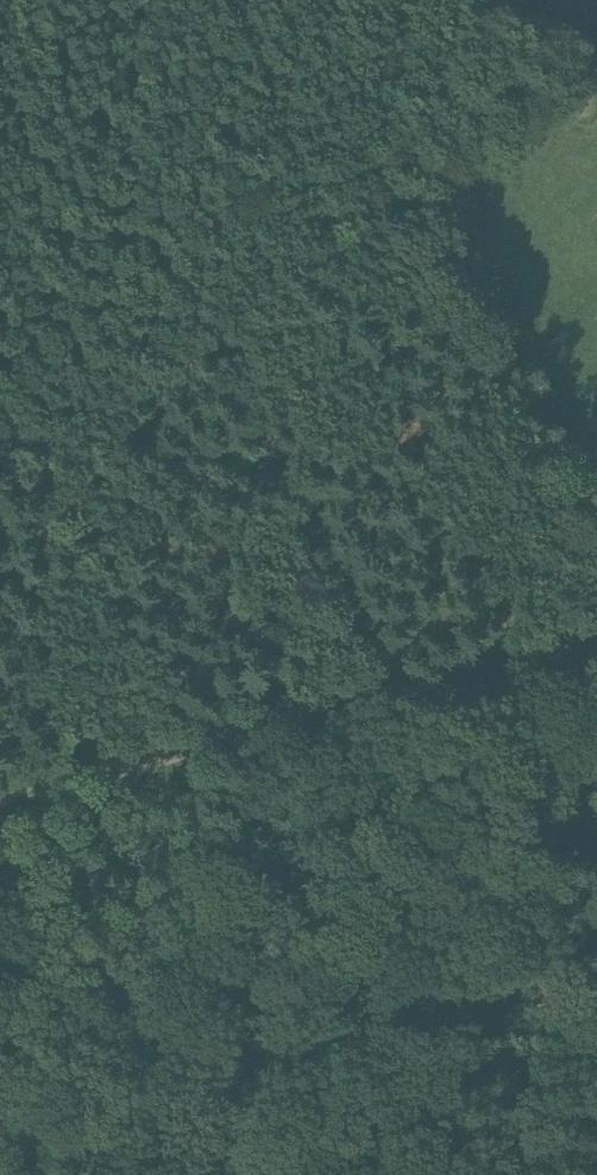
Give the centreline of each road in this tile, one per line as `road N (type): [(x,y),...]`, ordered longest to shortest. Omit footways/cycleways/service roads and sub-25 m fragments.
road 1 (track): [(596,654),(0,800)]
road 2 (track): [(510,1174),(596,1055)]

